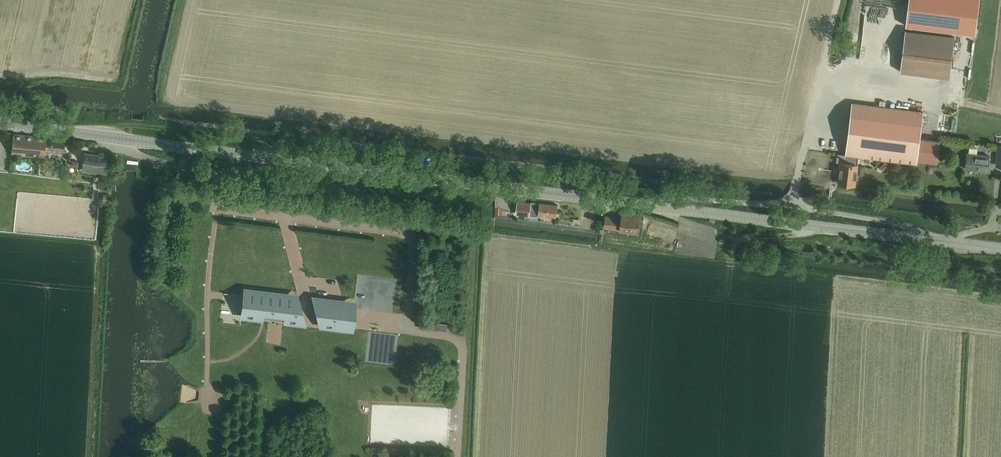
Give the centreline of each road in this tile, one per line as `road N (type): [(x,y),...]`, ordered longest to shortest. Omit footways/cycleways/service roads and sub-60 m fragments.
road 1 (secondary): [(1000,249),(0,124)]
road 2 (track): [(478,456),(490,214),(383,173)]
road 3 (track): [(1000,271),(839,252),(803,225),(792,235),(737,241),(729,271)]
road 4 (track): [(790,207),(838,0)]

